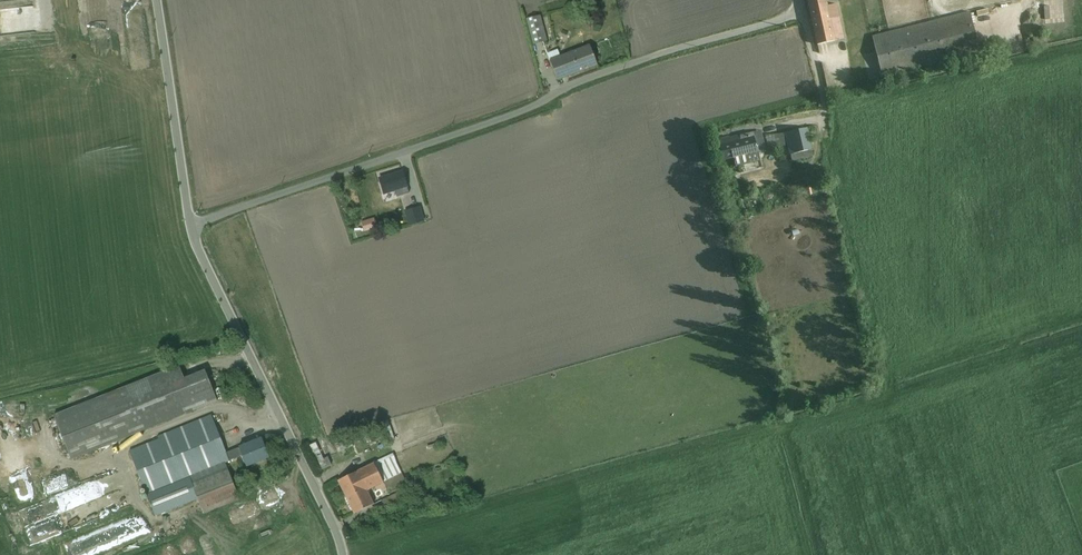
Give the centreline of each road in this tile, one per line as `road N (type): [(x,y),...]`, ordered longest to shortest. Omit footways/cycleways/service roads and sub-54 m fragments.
road 1 (unclassified): [(191,228),(633,64),(803,13)]
road 2 (residential): [(343,554),(191,228)]
road 3 (residential): [(191,228),(157,0)]

